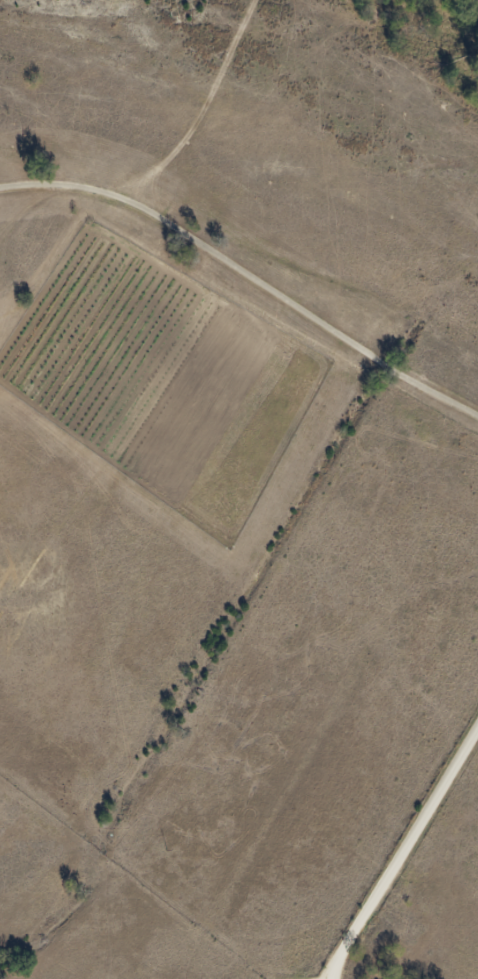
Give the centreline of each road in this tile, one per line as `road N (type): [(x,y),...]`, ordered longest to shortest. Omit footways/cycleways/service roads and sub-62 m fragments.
road 1 (residential): [(331,978),(477,729)]

